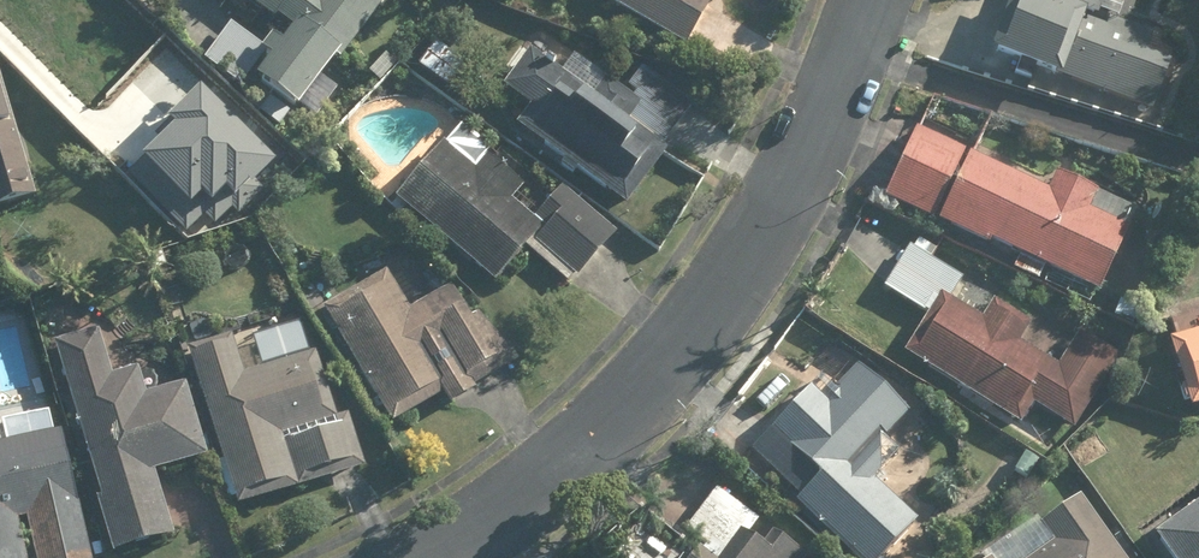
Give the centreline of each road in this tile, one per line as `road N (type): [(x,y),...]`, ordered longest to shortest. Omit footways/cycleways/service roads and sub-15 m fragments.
road 1 (residential): [(880,0),(799,177),(711,320),(647,395),(571,463),(436,557)]

